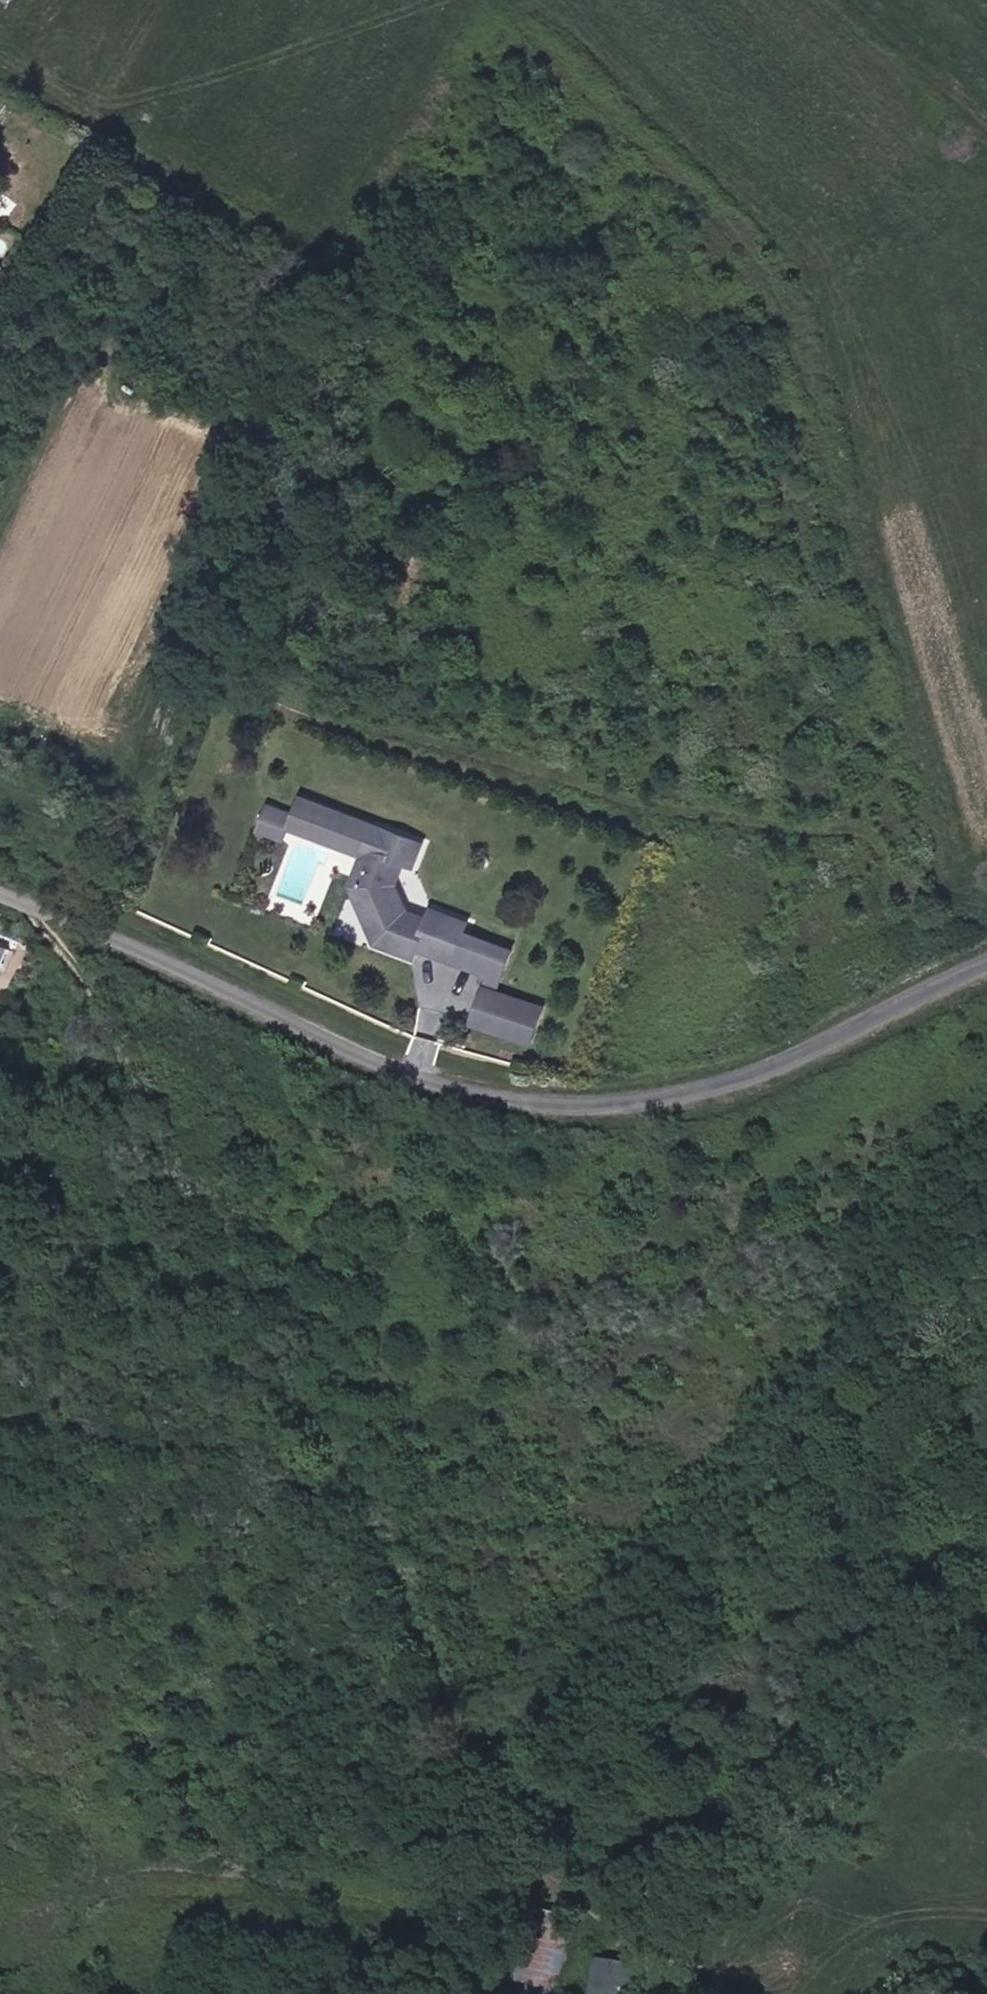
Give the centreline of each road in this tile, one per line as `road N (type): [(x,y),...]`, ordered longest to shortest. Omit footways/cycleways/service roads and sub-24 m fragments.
road 1 (unclassified): [(986,965),(757,1075),(637,1102),(565,1107),(446,1089),(384,1068),(123,941),(0,892)]

